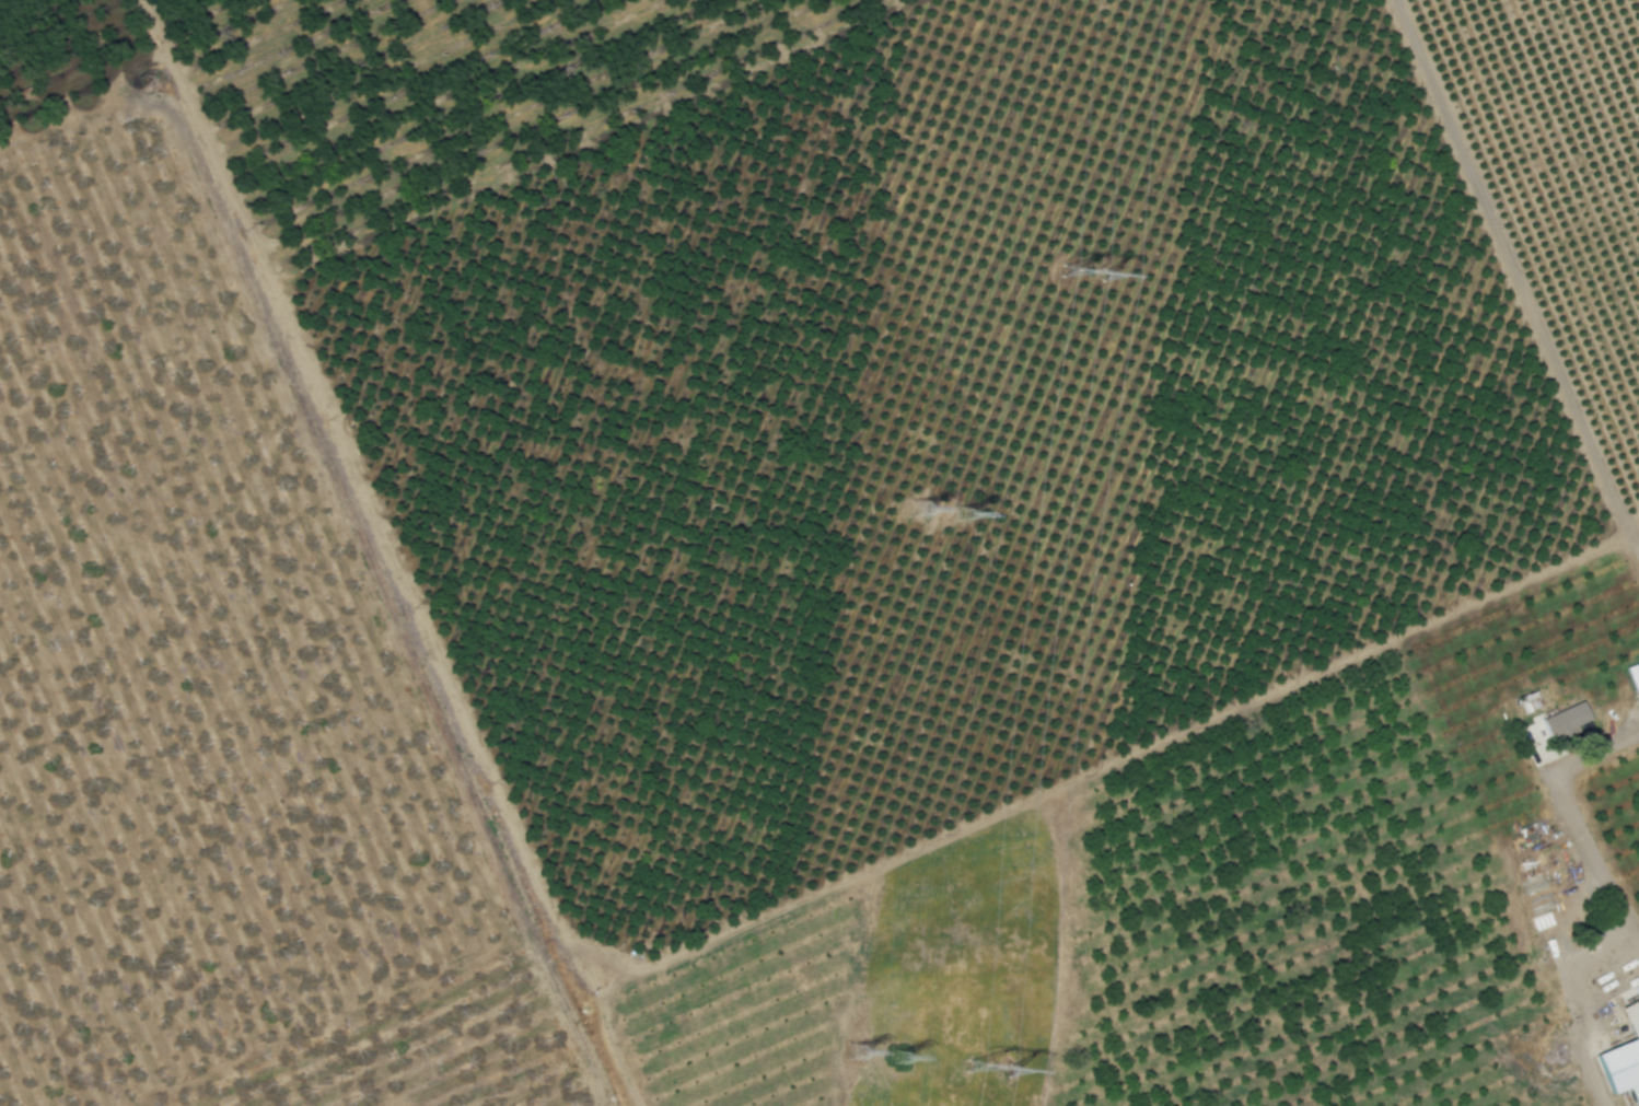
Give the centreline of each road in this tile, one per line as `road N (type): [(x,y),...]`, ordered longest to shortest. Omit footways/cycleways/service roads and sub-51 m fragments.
road 1 (track): [(188,123),(626,1105)]

